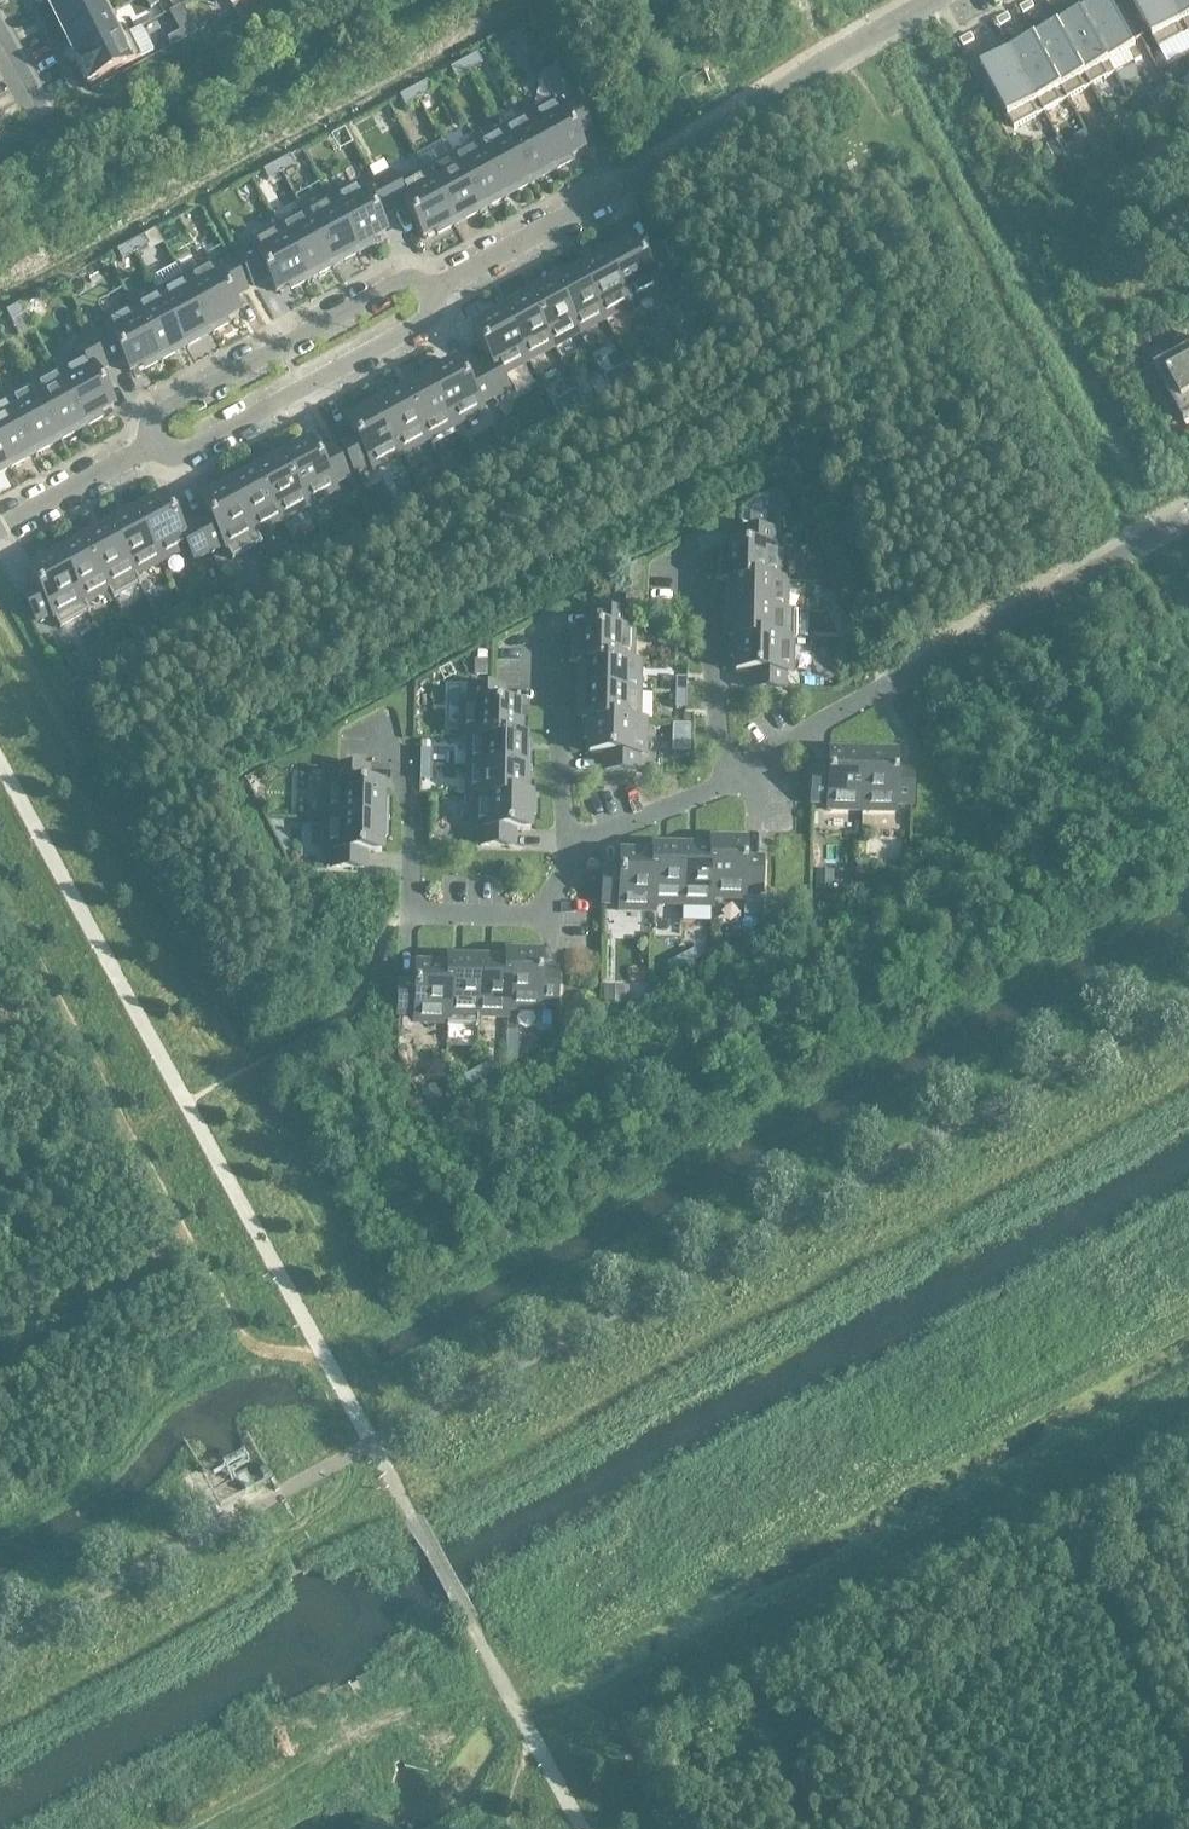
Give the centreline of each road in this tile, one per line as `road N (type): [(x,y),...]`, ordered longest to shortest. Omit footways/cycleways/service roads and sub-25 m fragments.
road 1 (unclassified): [(933,0),(433,291)]
road 2 (residential): [(1188,515),(756,762)]
road 3 (unclassified): [(433,291),(401,281),(160,410),(144,448)]
road 4 (unclassified): [(433,291),(430,319),(186,449),(144,448)]
road 5 (residential): [(533,914),(411,914),(410,824),(374,721)]
road 6 (residential): [(725,779),(686,551)]
road 7 (residential): [(572,856),(559,807),(546,632)]
road 8 (residential): [(725,779),(588,835),(572,856)]
road 9 (unclassified): [(144,448),(0,527)]

